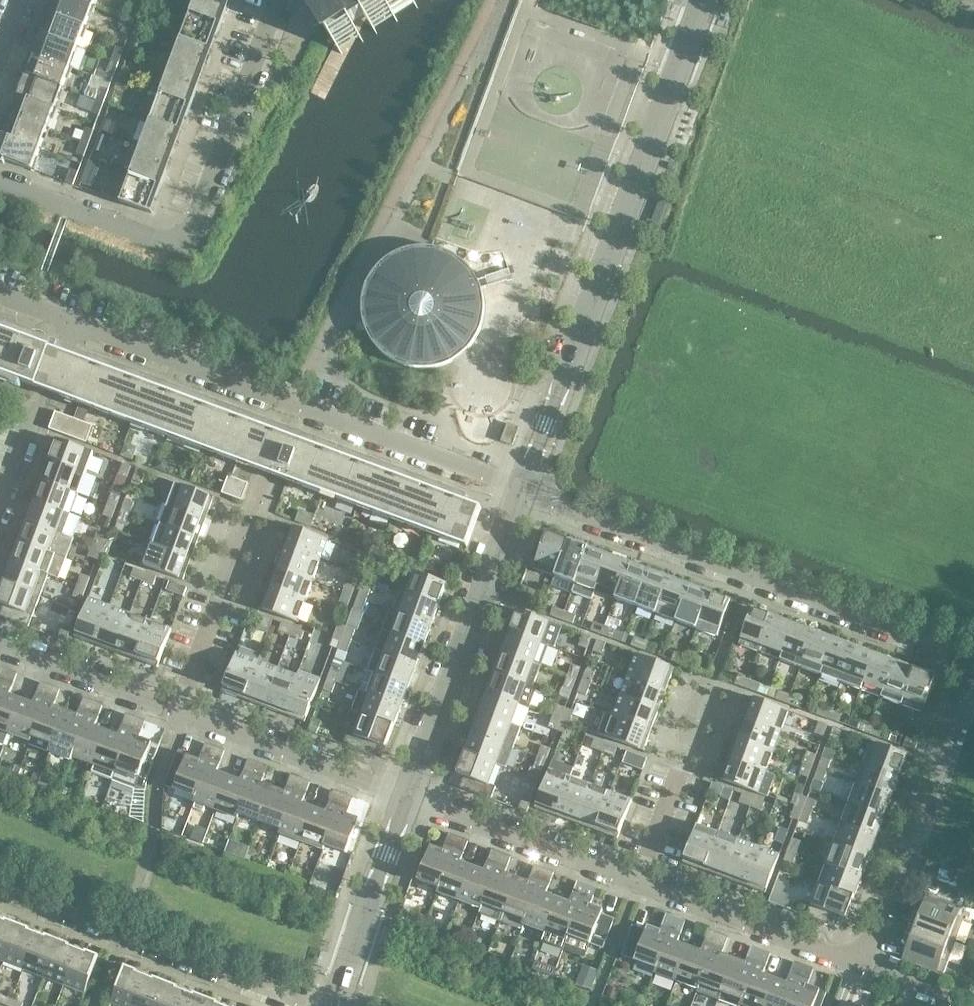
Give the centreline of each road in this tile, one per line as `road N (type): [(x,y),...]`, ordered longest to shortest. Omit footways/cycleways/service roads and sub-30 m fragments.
road 1 (residential): [(858,962),(968,687),(953,652),(519,492)]
road 2 (tertiary): [(519,492),(703,0)]
road 3 (residential): [(519,492),(79,323)]
road 4 (residential): [(311,1005),(0,883)]
road 5 (tertiary): [(410,799),(519,492)]
road 6 (residential): [(175,242),(195,221),(277,0)]
road 7 (residential): [(410,799),(179,709)]
road 8 (residential): [(640,882),(410,799)]
road 9 (residential): [(858,962),(640,882)]
road 10 (tertiary): [(333,1005),(410,799)]
road 11 (residential): [(0,509),(79,323)]
road 12 (residential): [(179,709),(0,643)]
road 13 (residential): [(175,242),(0,178)]
road 14 (residential): [(640,882),(683,763)]

